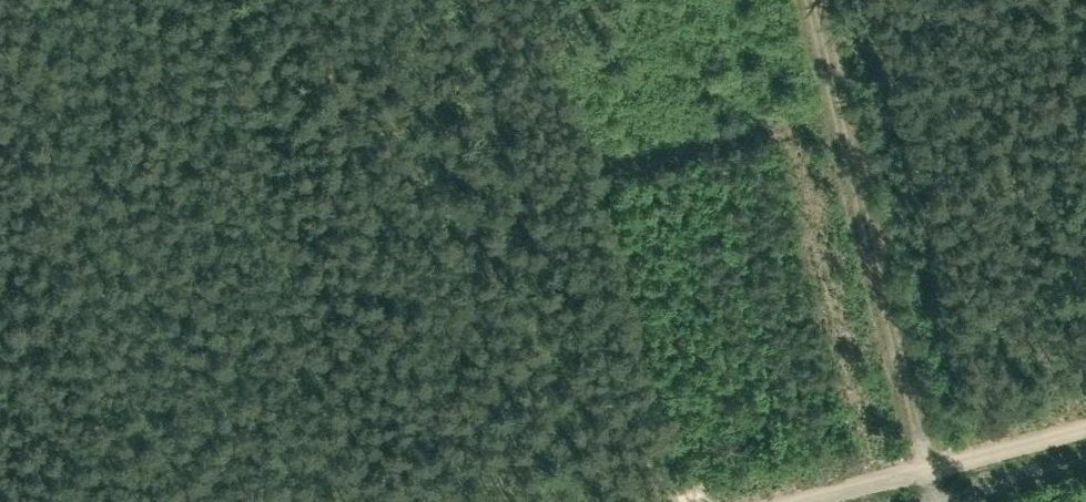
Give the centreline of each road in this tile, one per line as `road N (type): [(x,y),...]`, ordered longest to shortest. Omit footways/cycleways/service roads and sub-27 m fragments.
road 1 (track): [(945,501),(818,0)]

